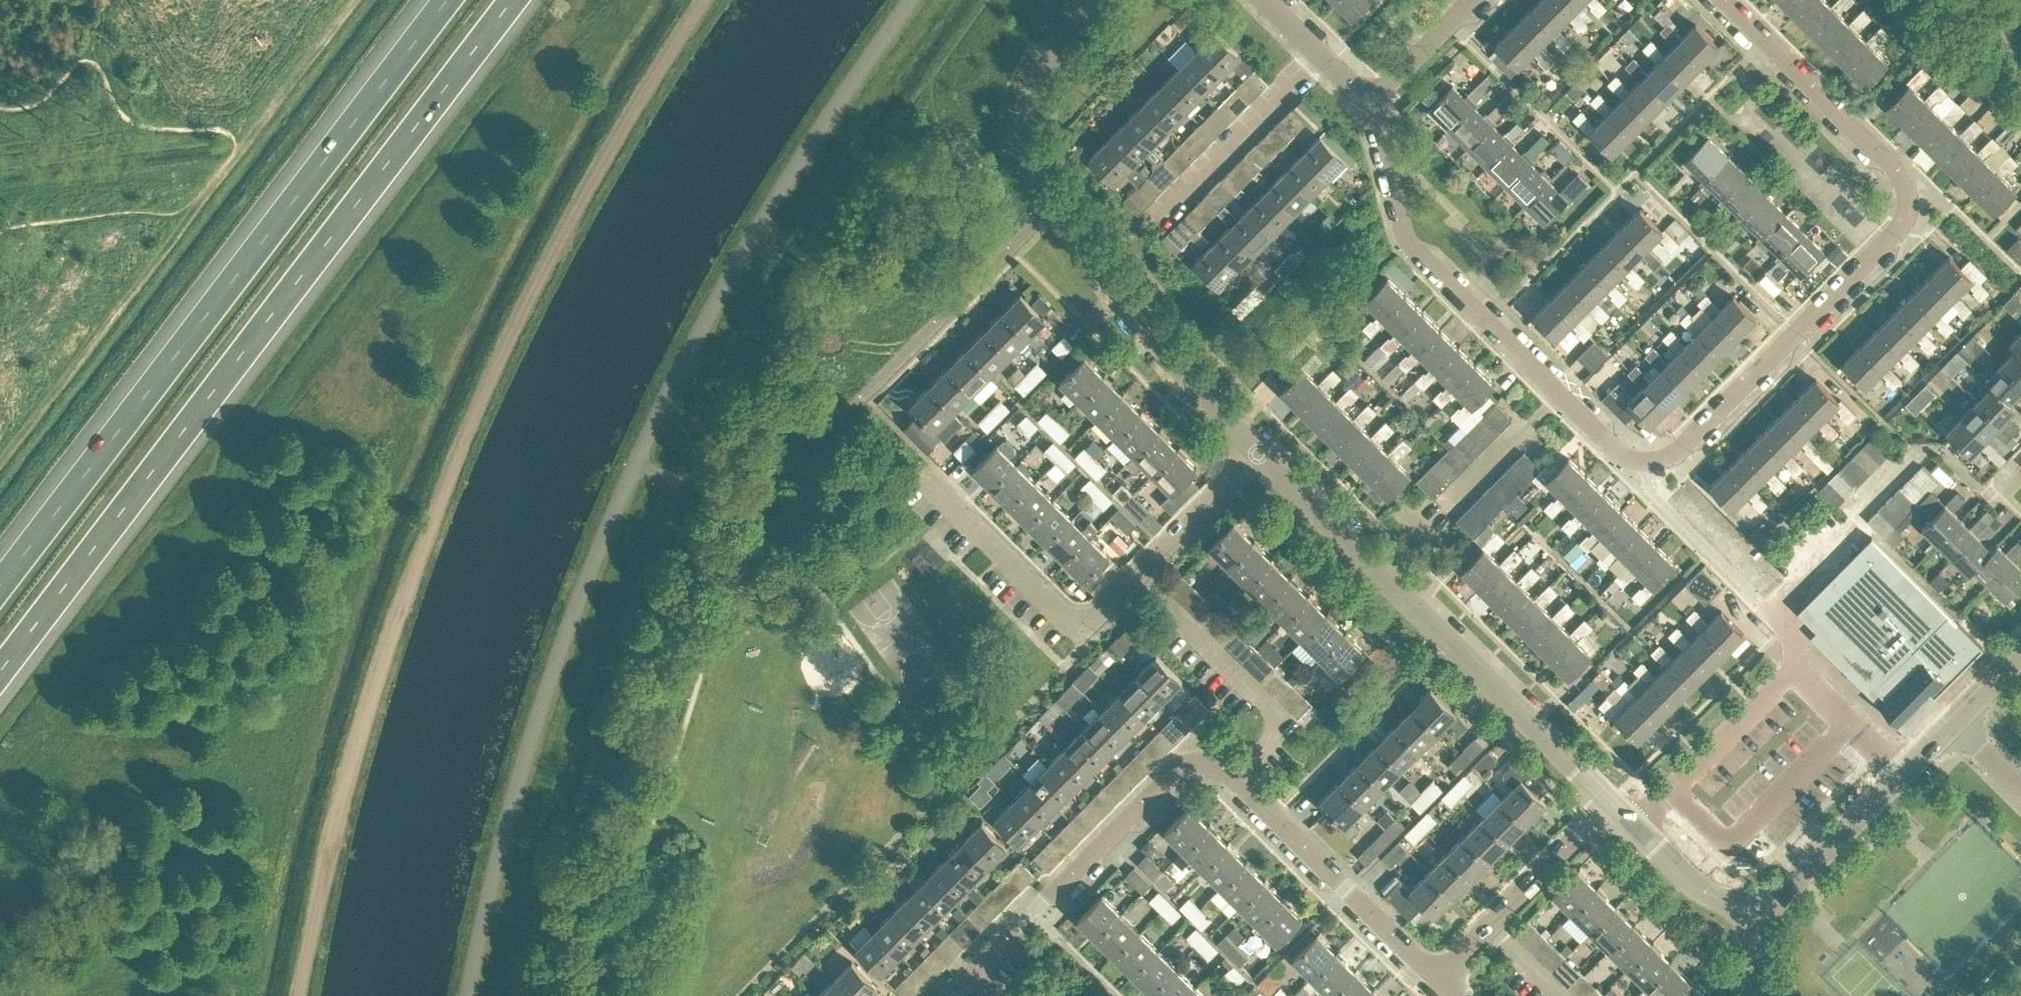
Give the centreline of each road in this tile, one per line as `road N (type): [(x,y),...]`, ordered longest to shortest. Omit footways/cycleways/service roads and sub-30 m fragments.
road 1 (track): [(704,0),(539,273),(448,471),(371,684),(299,995)]
road 2 (motorway): [(0,671),(512,0)]
road 3 (residential): [(1561,392),(1620,451),(1662,458),(1899,226),(1906,204),(1898,171),(1725,0)]
road 4 (motorway): [(445,0),(0,582)]
road 5 (track): [(353,0),(0,465)]
road 6 (unclassified): [(1259,451),(1203,393),(1039,181),(1023,134),(1030,90),(1091,0)]
road 7 (unclassified): [(1611,802),(1259,451)]
road 8 (residential): [(1259,451),(1081,630),(924,477)]
road 9 (residential): [(1237,776),(1204,762),(1174,772),(949,995)]
road 10 (residential): [(1369,101),(1408,241),(1561,392)]
road 11 (residential): [(1437,976),(1237,776)]
road 12 (unclassified): [(1761,917),(1952,719)]
road 13 (residential): [(1611,802),(1437,976)]
road 14 (residential): [(1237,776),(1286,724),(1166,603)]
road 15 (residential): [(1163,209),(1320,52)]
road 16 (unclassified): [(1761,917),(1703,891),(1611,802)]
road 17 (residential): [(1561,392),(1451,500)]
road 18 (residential): [(1469,0),(1369,101)]

